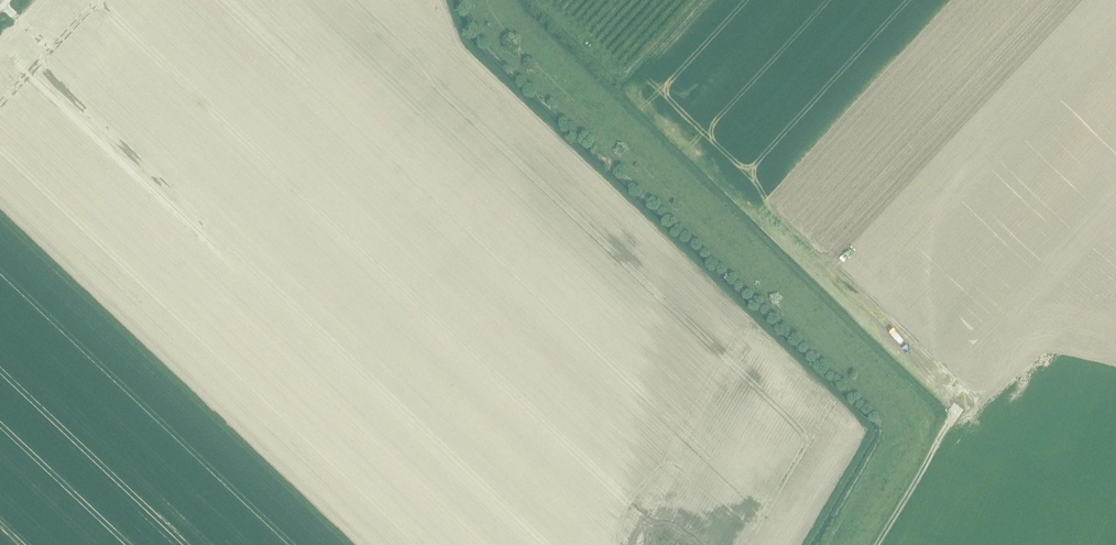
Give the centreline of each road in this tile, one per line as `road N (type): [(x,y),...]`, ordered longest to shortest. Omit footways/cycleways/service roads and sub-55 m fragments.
road 1 (track): [(875,544),(959,407)]

